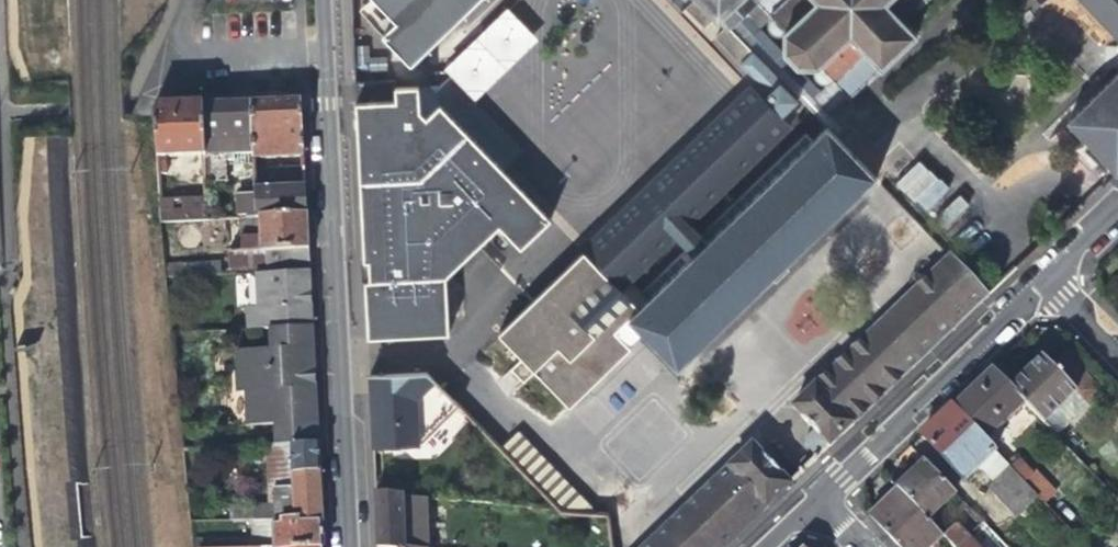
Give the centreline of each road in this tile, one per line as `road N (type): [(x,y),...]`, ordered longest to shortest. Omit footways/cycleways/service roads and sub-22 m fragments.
road 1 (residential): [(318,0),(339,546)]
road 2 (residential): [(808,497),(1038,279)]

